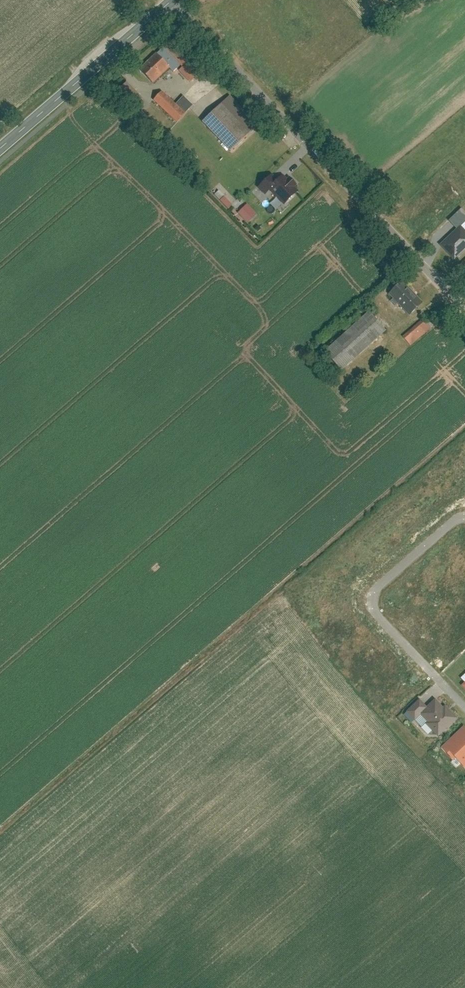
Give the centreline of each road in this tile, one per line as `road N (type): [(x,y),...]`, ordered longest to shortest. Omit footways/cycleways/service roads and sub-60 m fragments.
road 1 (residential): [(172,4),(464,310)]
road 2 (secondary): [(172,4),(0,150)]

